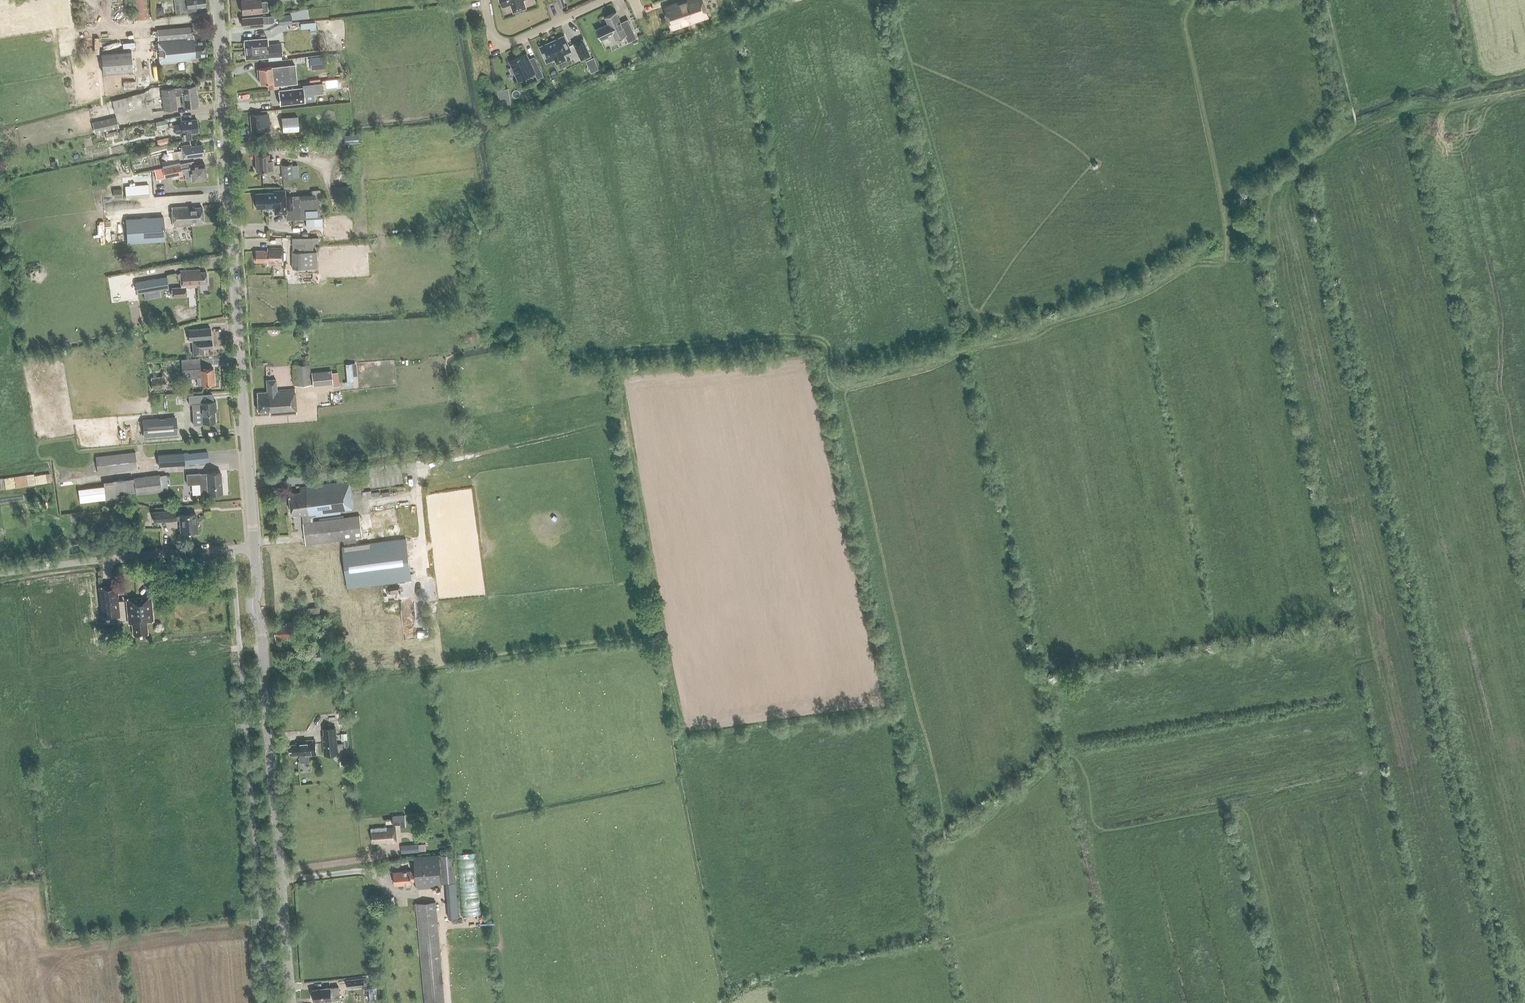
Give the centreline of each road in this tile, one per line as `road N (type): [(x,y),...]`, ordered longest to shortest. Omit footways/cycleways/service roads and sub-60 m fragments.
road 1 (tertiary): [(254,547),(218,0)]
road 2 (tertiary): [(291,1002),(261,629),(252,602),(254,547)]
road 3 (track): [(1194,0),(1184,37),(1225,214),(1225,262)]
road 4 (unclassified): [(254,547),(0,575)]
road 5 (residential): [(605,0),(505,43),(493,36),(485,0)]

